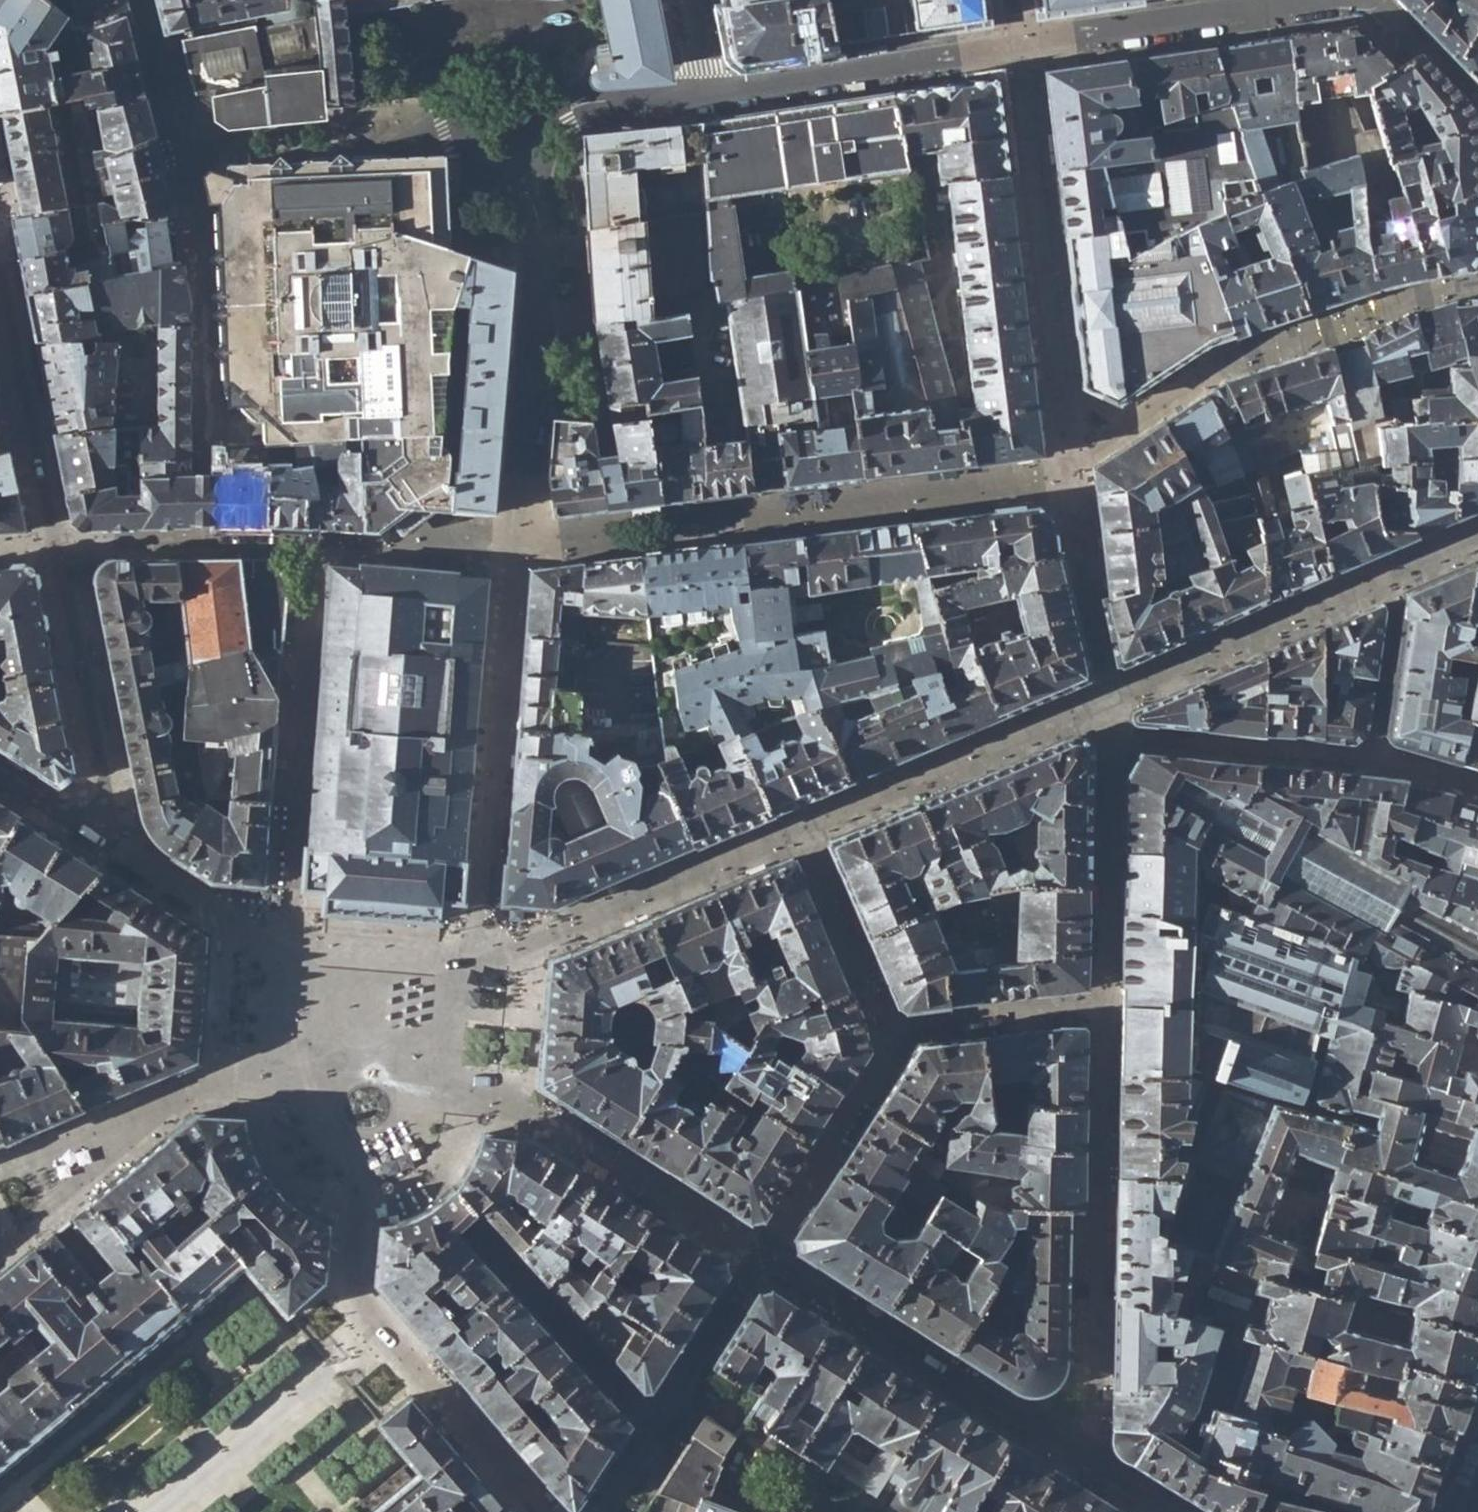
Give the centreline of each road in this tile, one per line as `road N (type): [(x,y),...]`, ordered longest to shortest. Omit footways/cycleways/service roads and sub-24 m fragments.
road 1 (residential): [(115,850),(120,832),(105,791),(0,278)]
road 2 (residential): [(1342,0),(1016,48)]
road 3 (residential): [(707,94),(1016,48)]
road 4 (residential): [(527,133),(590,111),(707,94)]
road 5 (residential): [(178,144),(142,0)]
road 6 (residential): [(527,133),(517,116),(499,110),(469,129),(477,164),(511,168)]
road 7 (residential): [(0,777),(115,850)]

